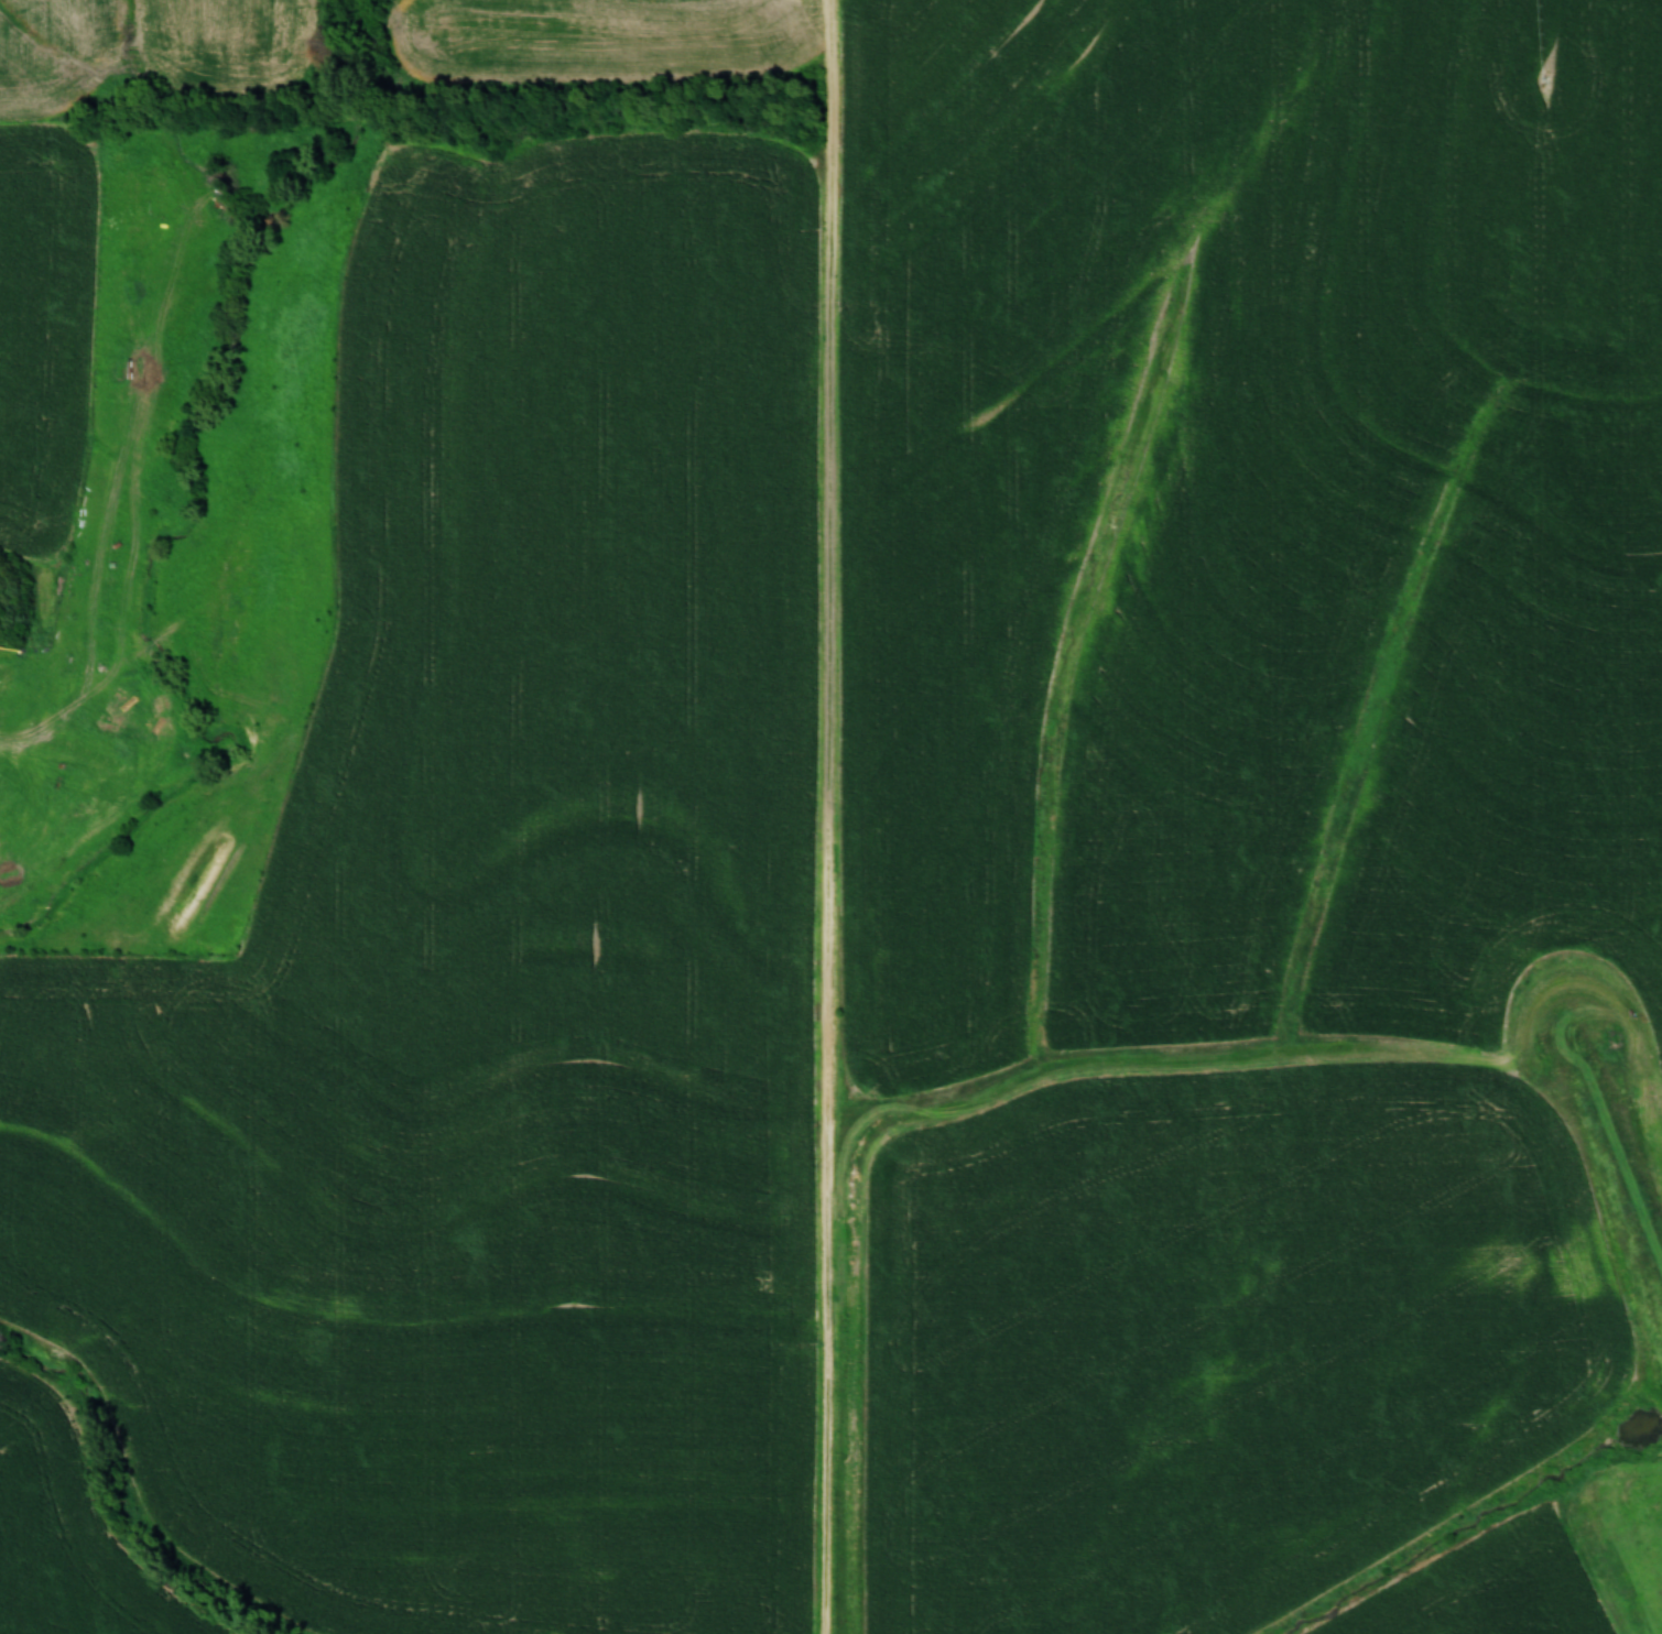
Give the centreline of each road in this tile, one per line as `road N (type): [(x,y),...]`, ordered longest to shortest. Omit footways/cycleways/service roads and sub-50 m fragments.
road 1 (residential): [(828,1633),(834,0)]

